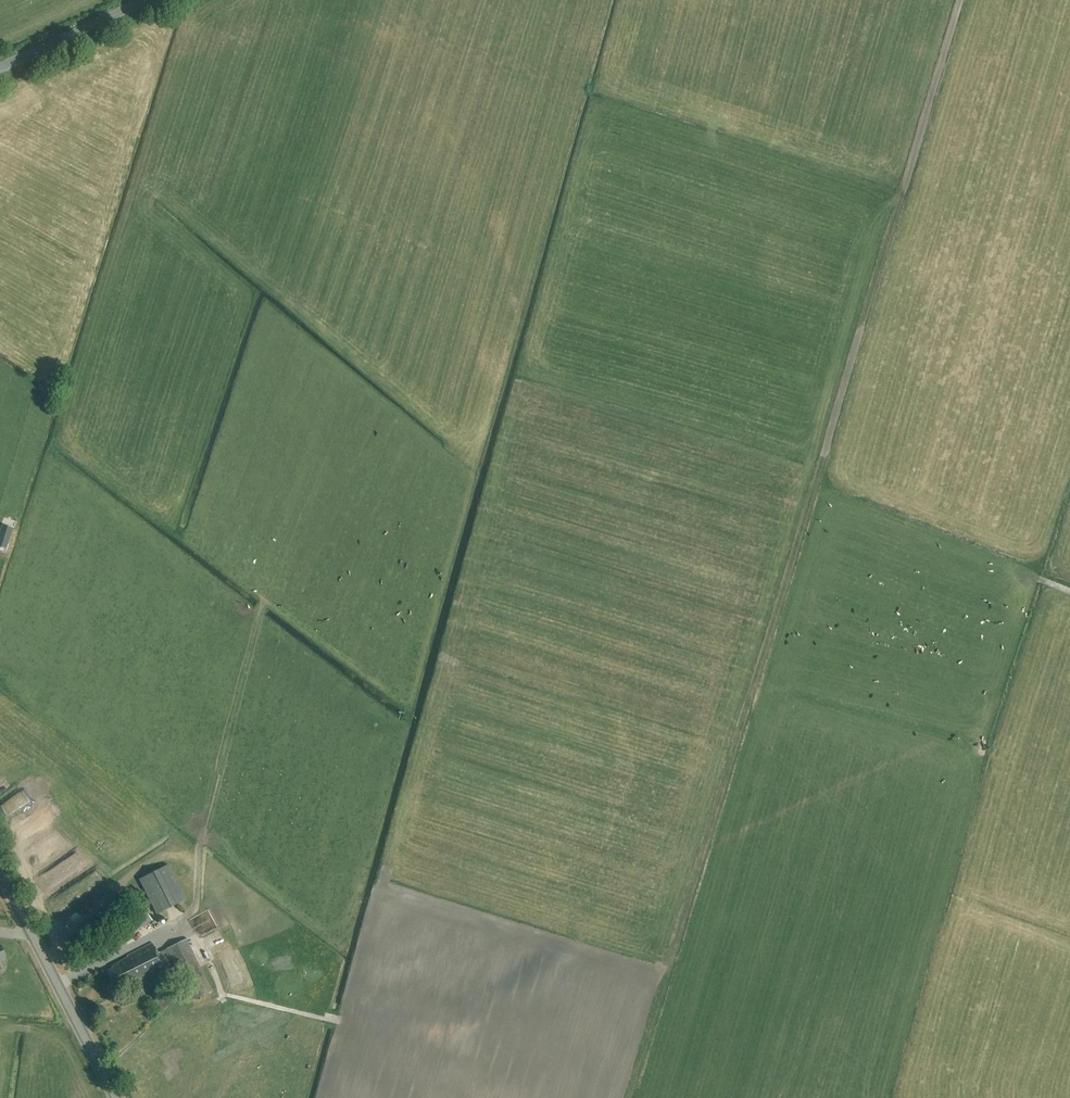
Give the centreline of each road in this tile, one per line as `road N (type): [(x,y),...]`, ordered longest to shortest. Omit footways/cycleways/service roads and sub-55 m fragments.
road 1 (tertiary): [(115,1097),(0,873)]
road 2 (tertiary): [(0,68),(147,0)]

